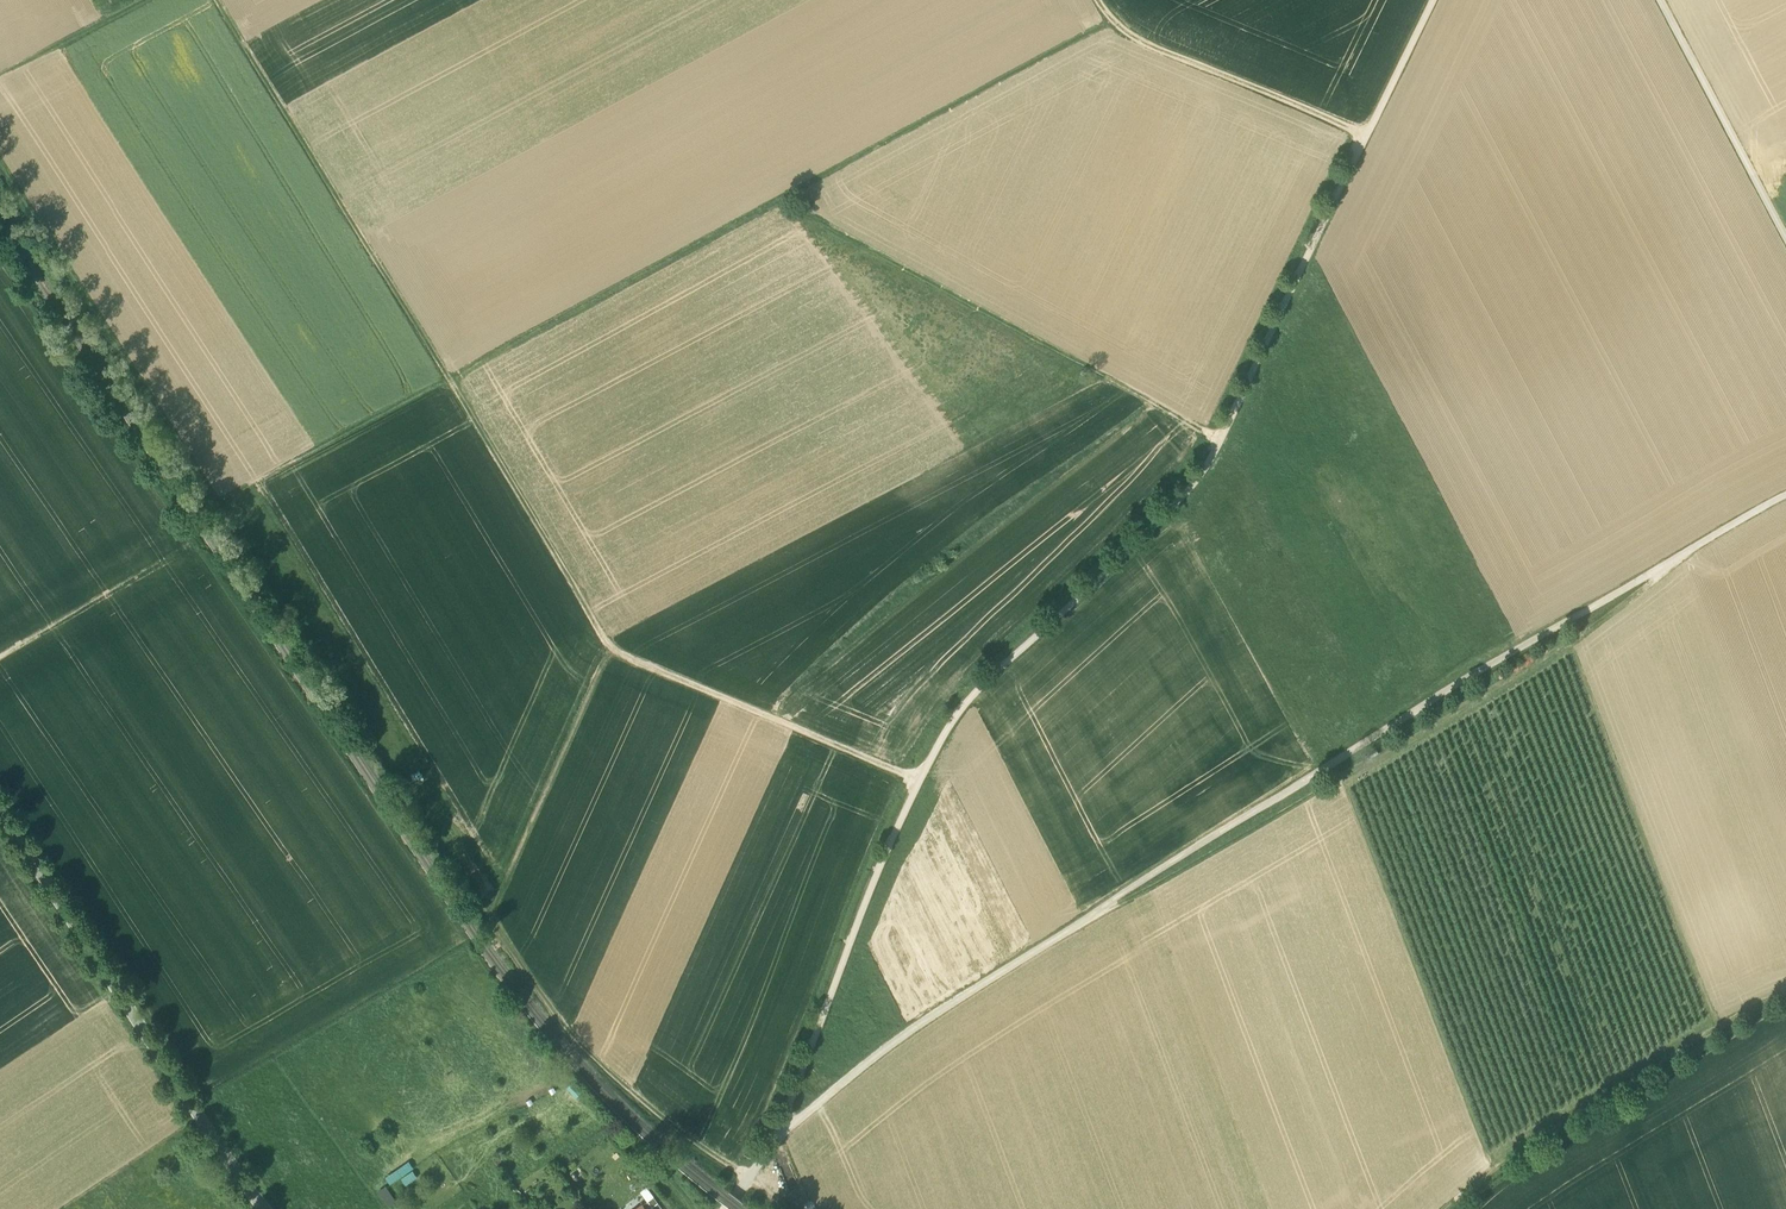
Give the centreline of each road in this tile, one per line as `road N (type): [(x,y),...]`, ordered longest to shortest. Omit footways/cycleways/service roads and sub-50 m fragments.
road 1 (track): [(787,1129),(782,1122),(865,904),(945,731),(1202,477),(1433,0)]
road 2 (track): [(0,161),(551,1008),(669,1121),(786,1208)]
road 3 (track): [(733,1203),(787,1129),(944,1007),(1408,717),(1785,498)]
road 4 (track): [(216,0),(612,650),(919,780)]
road 5 (track): [(1112,21),(219,502)]
road 6 (track): [(1659,569),(1560,648),(1142,894),(1104,907)]
road 7 (unclassified): [(269,1208),(0,815)]
road 8 (track): [(1449,1208),(1569,1117),(1785,994)]
road 9 (track): [(1097,0),(1130,37),(1367,136)]
road 10 (track): [(490,921),(612,650)]
road 11 (track): [(1785,237),(1659,0)]
road 12 (track): [(191,548),(39,635)]
road 13 (track): [(140,0),(0,72)]

